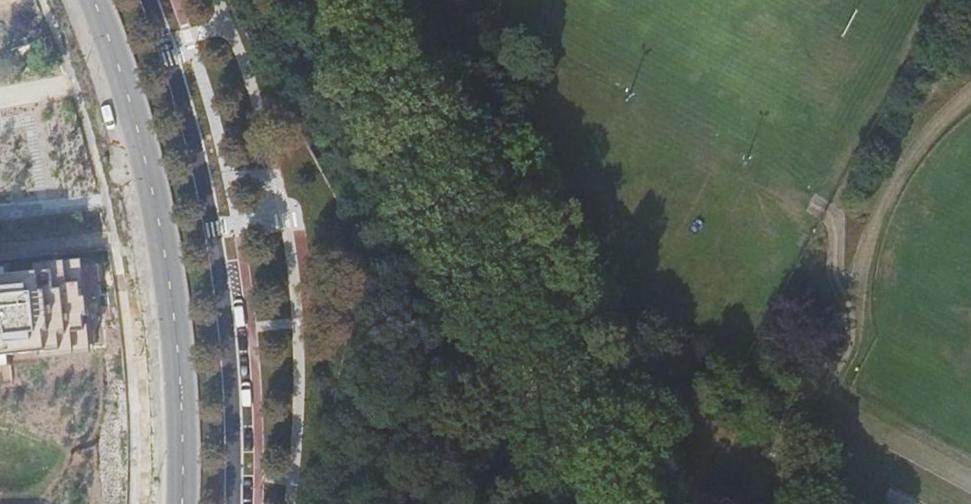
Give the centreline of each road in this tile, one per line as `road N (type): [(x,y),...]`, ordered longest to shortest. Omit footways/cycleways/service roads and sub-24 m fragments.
road 1 (track): [(618,503),(337,0)]
road 2 (secondary): [(95,0),(123,65),(170,272),(183,503)]
road 3 (secondary): [(233,503),(228,353),(213,227),(150,0)]

